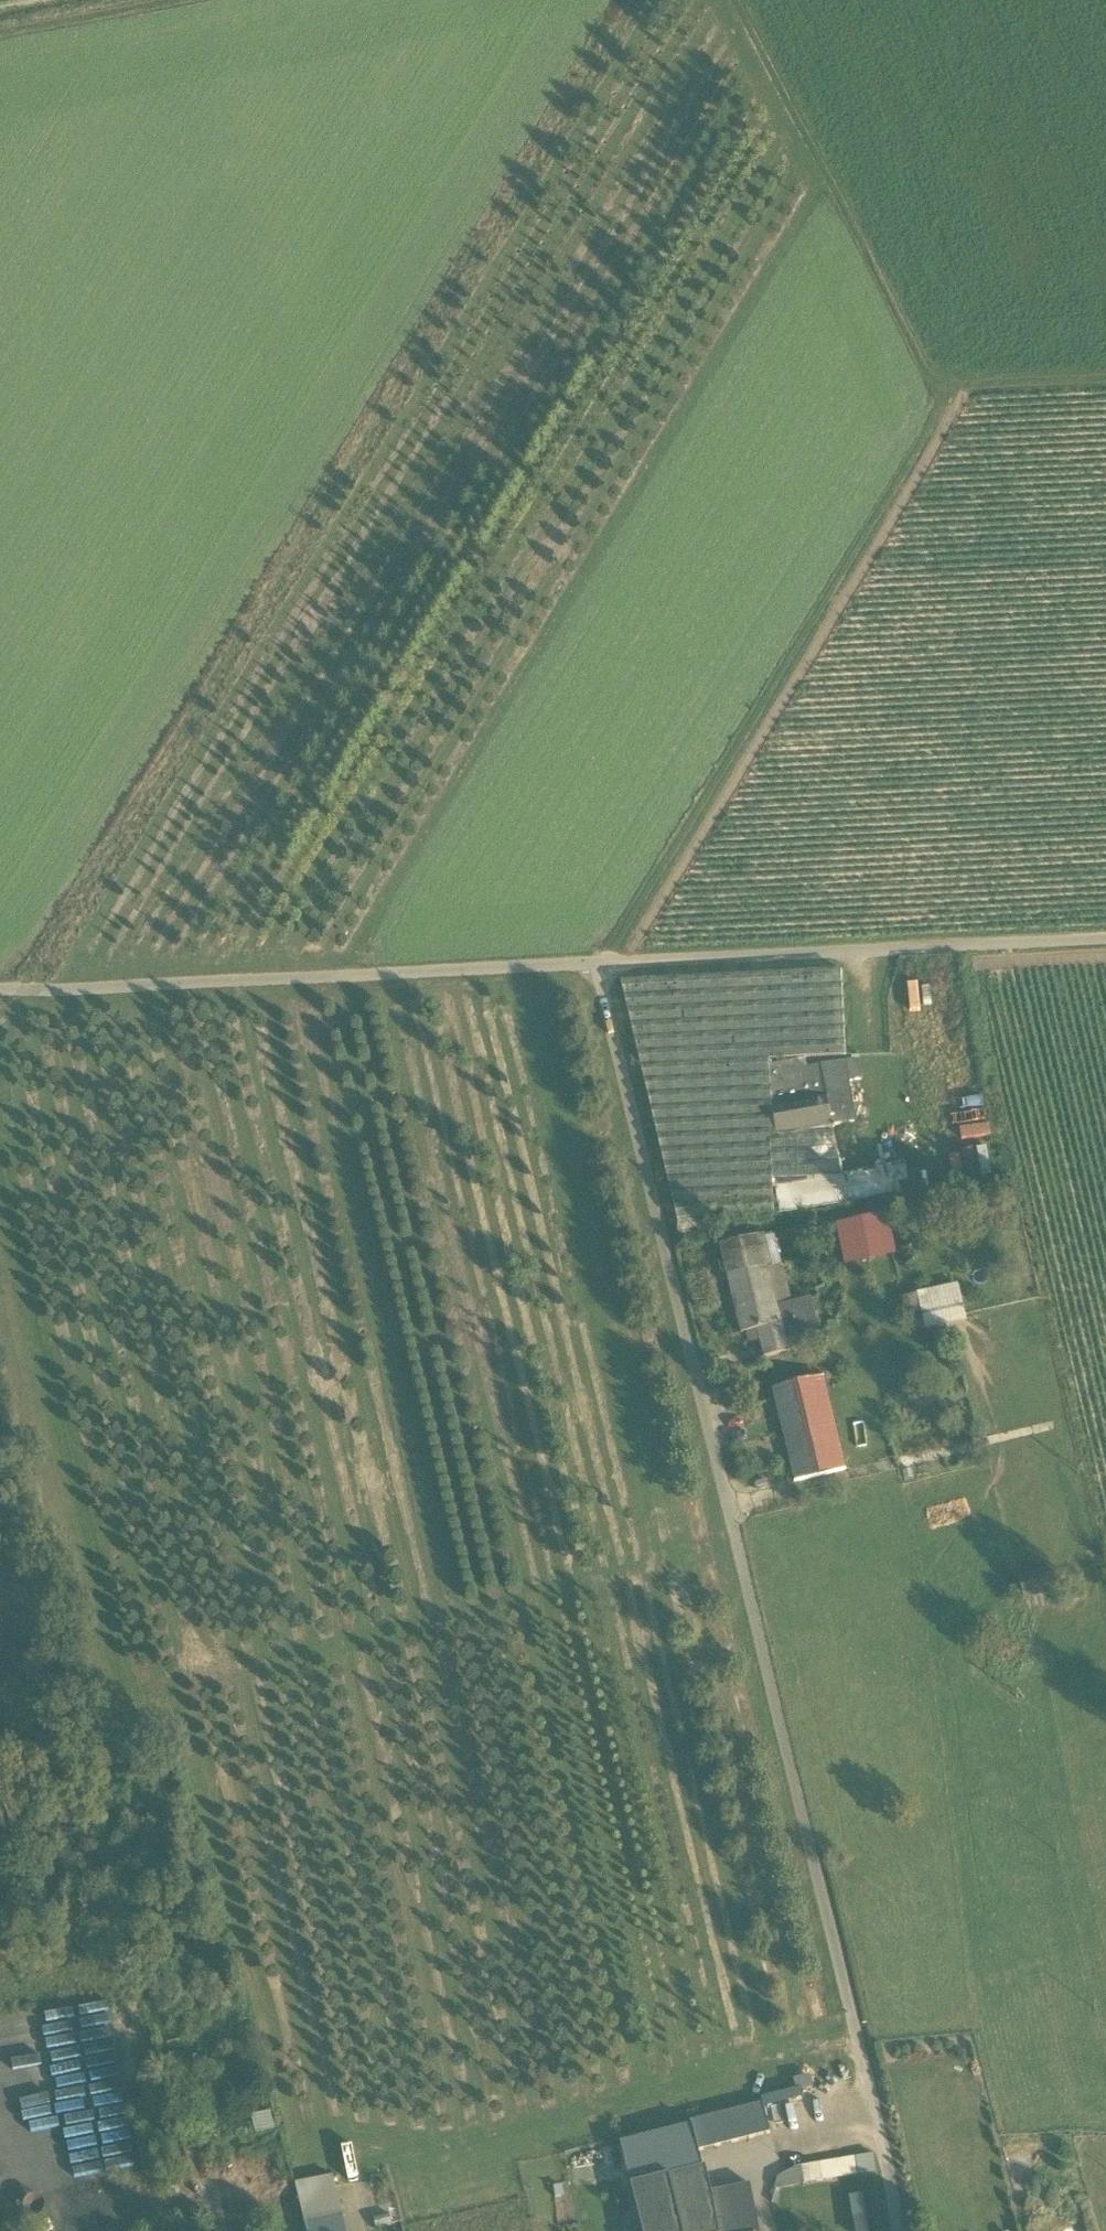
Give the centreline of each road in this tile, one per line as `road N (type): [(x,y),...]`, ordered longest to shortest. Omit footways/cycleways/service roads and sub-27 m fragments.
road 1 (unclassified): [(595,965),(860,2049)]
road 2 (track): [(1105,940),(0,996)]
road 3 (residential): [(860,2049),(898,2230)]

